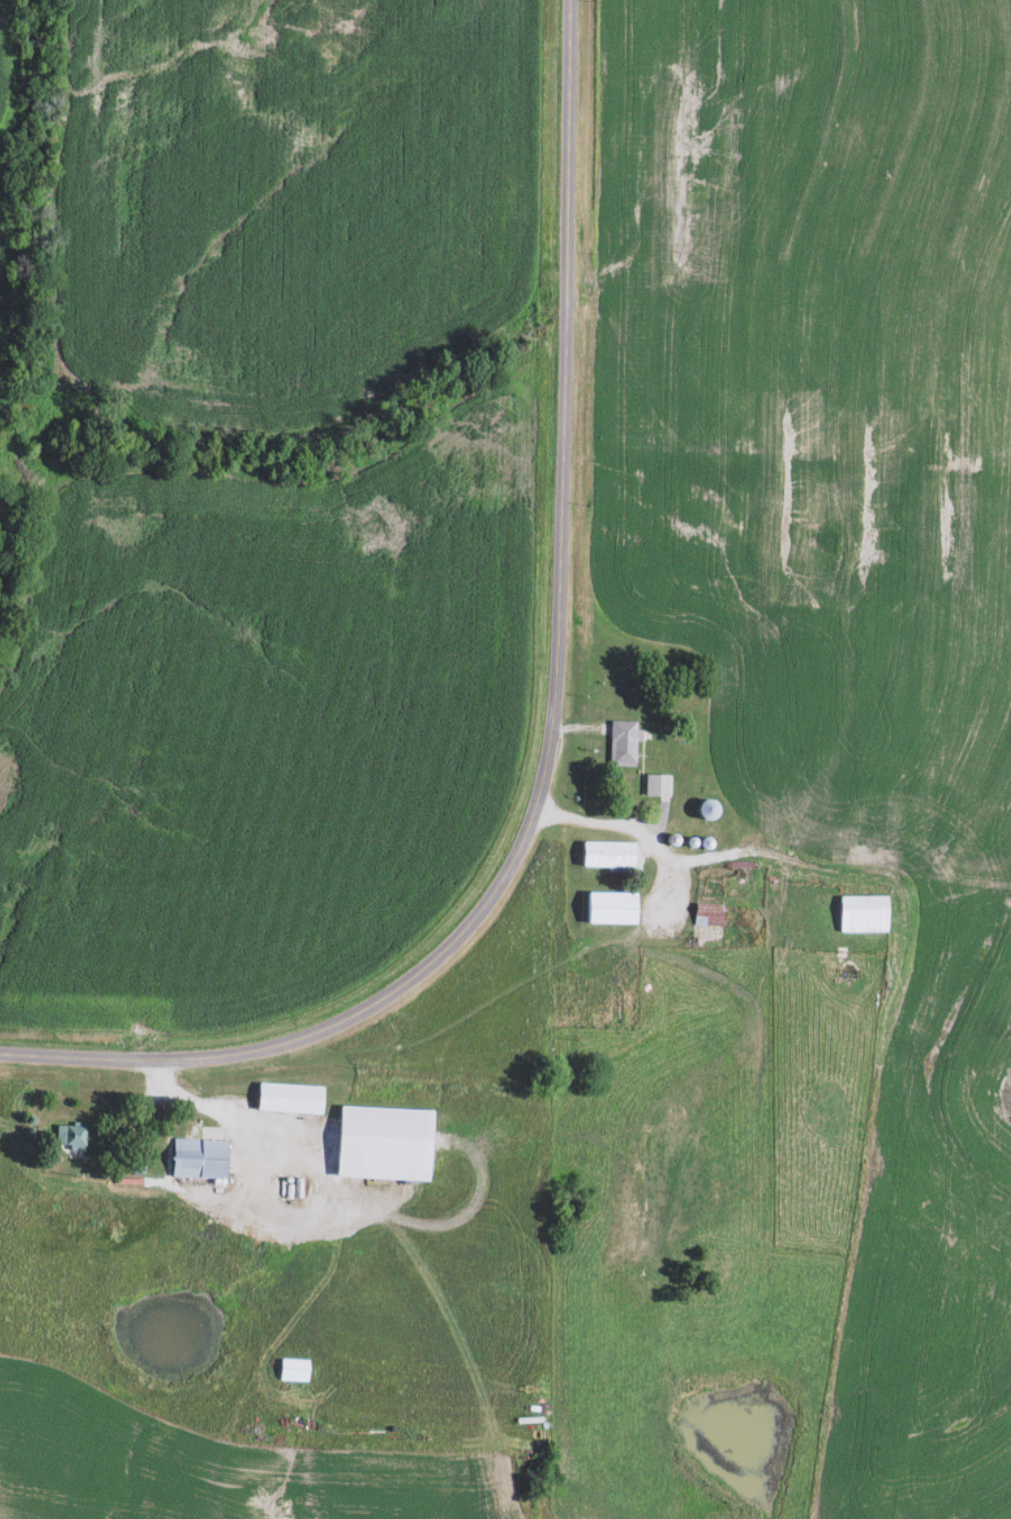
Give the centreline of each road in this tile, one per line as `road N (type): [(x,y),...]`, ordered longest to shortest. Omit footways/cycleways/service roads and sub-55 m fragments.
road 1 (tertiary): [(0,1052),(242,1053),(336,1022),(394,991),(453,940),(517,855),(555,724),(573,0)]

